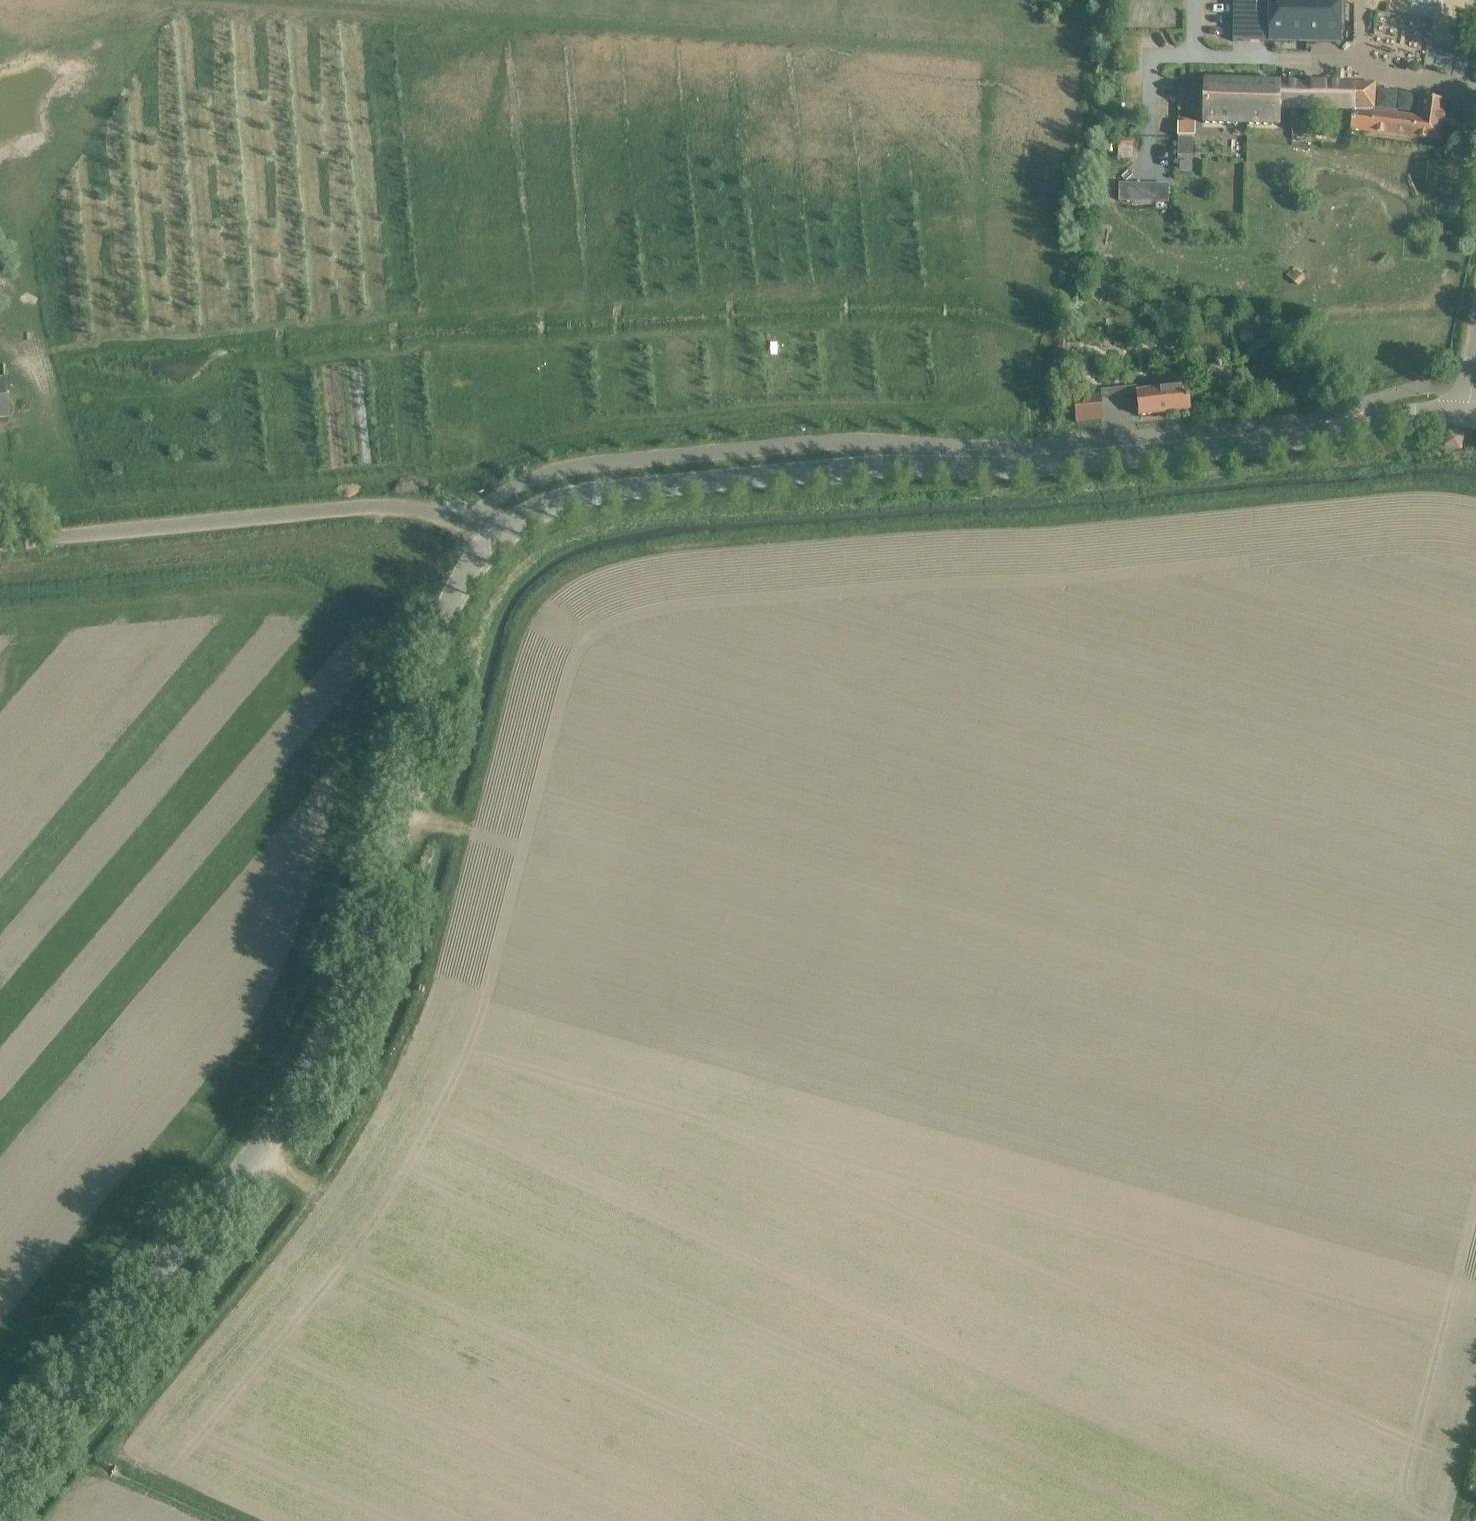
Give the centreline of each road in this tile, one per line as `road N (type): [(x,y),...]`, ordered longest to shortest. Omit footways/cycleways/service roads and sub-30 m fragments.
road 1 (tertiary): [(0,1458),(268,1121),(338,994),(440,628),(492,541),(551,505),(604,492),(1114,460),(1292,440),(1416,413),(1467,413)]

